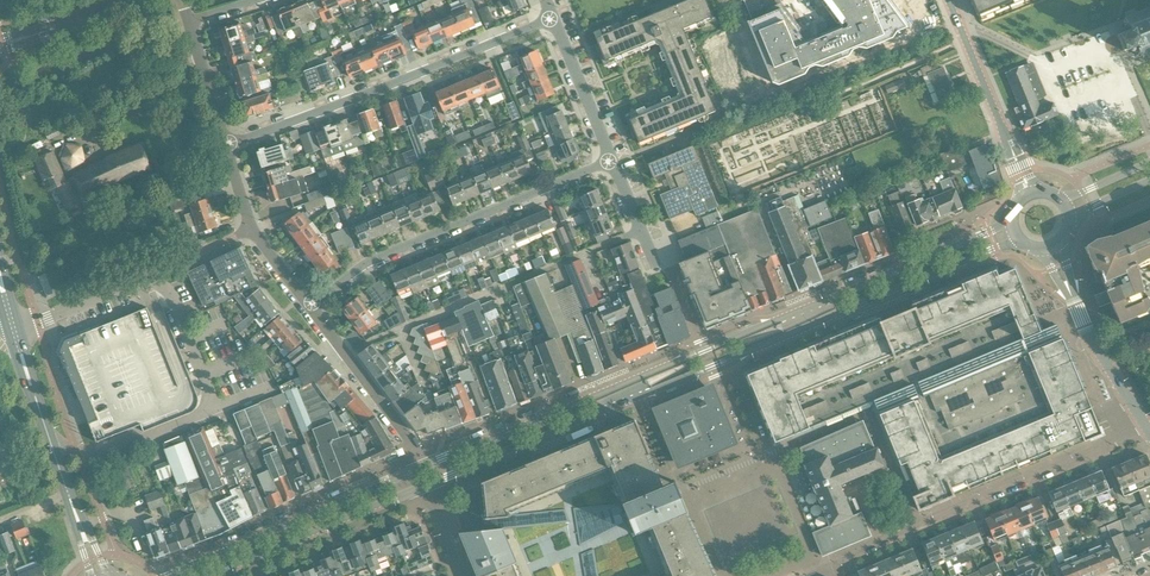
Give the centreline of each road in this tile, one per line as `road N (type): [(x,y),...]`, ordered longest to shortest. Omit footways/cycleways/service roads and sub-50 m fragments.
road 1 (secondary): [(431,484),(1018,239)]
road 2 (secondary): [(1011,221),(424,464)]
road 3 (residential): [(552,18),(226,144)]
road 4 (residential): [(311,305),(363,264),(612,160)]
road 5 (secondary): [(424,464),(163,575)]
road 6 (residential): [(908,531),(1149,433)]
road 7 (secondary): [(209,575),(431,484)]
road 8 (residential): [(424,464),(311,305)]
road 9 (residential): [(311,305),(252,229),(226,144)]
road 10 (residential): [(210,410),(79,455),(55,449)]
road 11 (residential): [(1149,433),(1071,292)]
road 12 (residential): [(612,160),(552,18)]
road 13 (residential): [(20,326),(152,278)]
road 14 (residential): [(226,144),(188,19)]
road 15 (tertiary): [(999,116),(948,0)]

